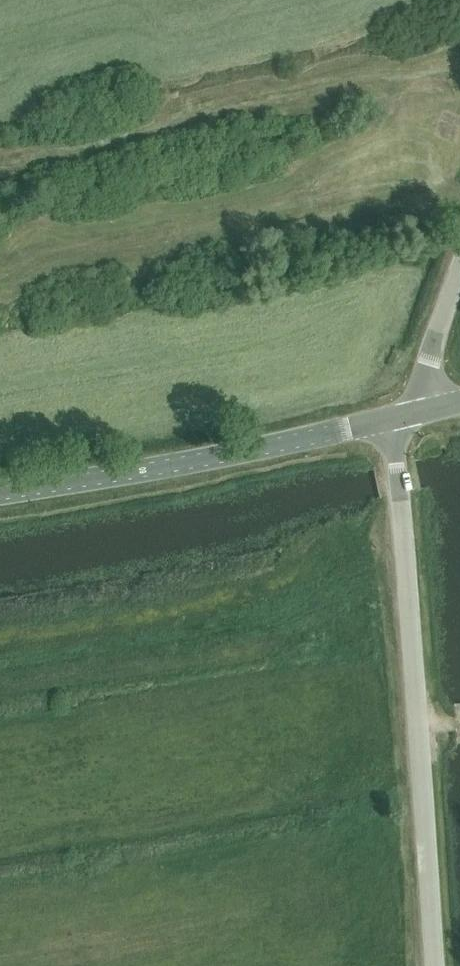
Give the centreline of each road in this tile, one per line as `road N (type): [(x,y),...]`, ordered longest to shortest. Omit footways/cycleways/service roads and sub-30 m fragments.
road 1 (unclassified): [(430,965),(391,417)]
road 2 (tertiary): [(0,493),(174,466),(391,417)]
road 3 (unclassified): [(426,410),(425,357),(459,264)]

